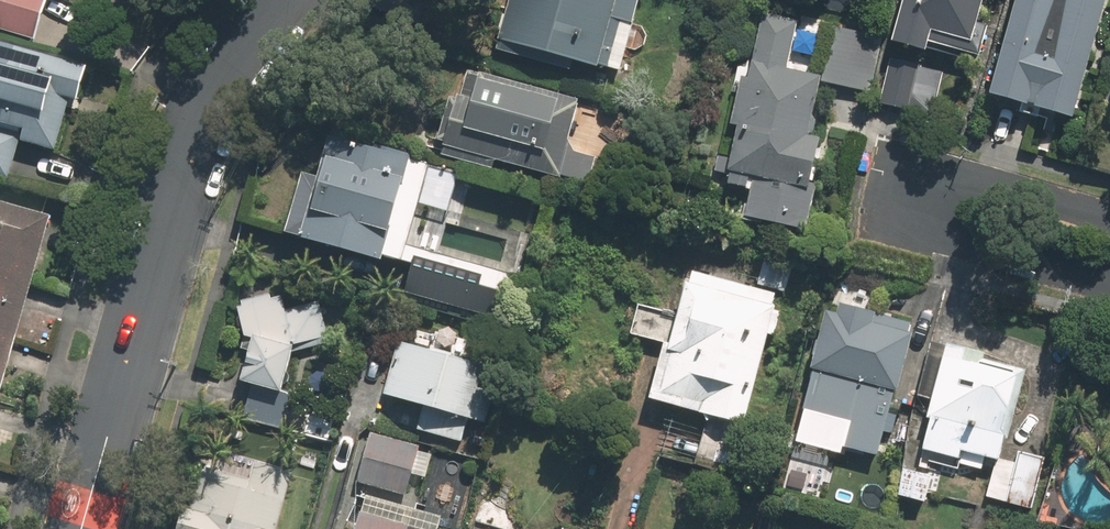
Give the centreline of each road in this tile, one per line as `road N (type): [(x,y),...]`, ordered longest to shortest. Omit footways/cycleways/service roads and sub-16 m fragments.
road 1 (tertiary): [(82,528),(203,108),(290,0)]
road 2 (residential): [(1109,284),(941,234),(921,219),(917,198)]
road 3 (residential): [(917,198),(928,182),(967,179),(1109,220)]

